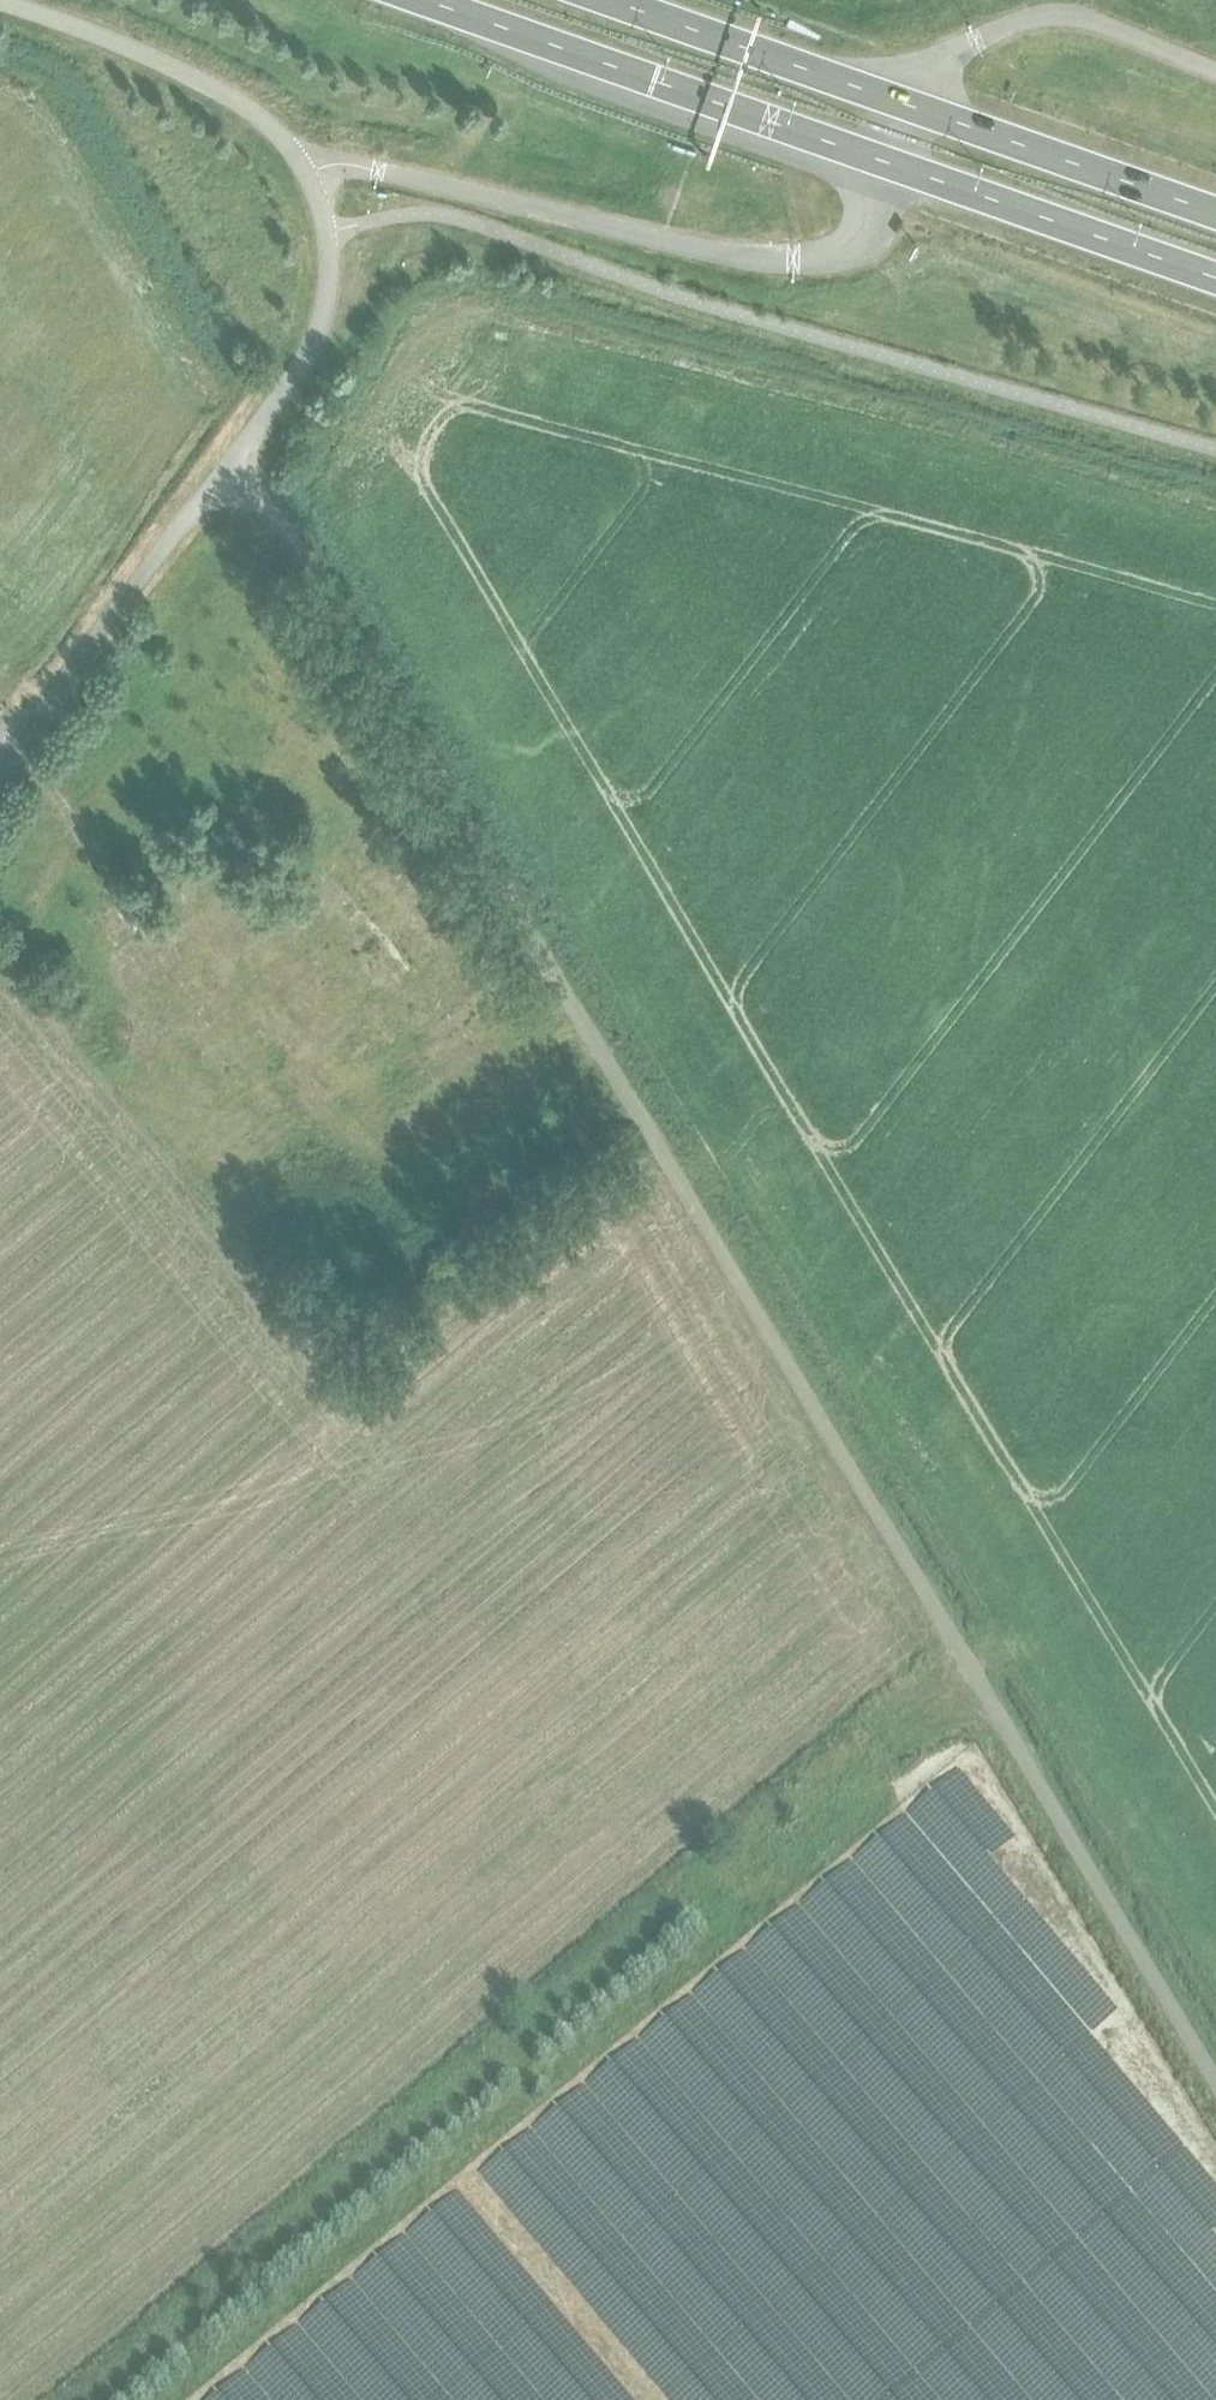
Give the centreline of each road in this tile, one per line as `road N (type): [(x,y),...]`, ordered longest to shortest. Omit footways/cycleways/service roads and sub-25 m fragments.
road 1 (track): [(223,472),(285,528),(1215,2081)]
road 2 (unclassified): [(0,771),(297,369),(324,316),(329,235),(291,140),(219,83),(0,6)]
road 3 (trunk): [(429,0),(1215,278)]
road 4 (trunk): [(1215,212),(610,0)]

